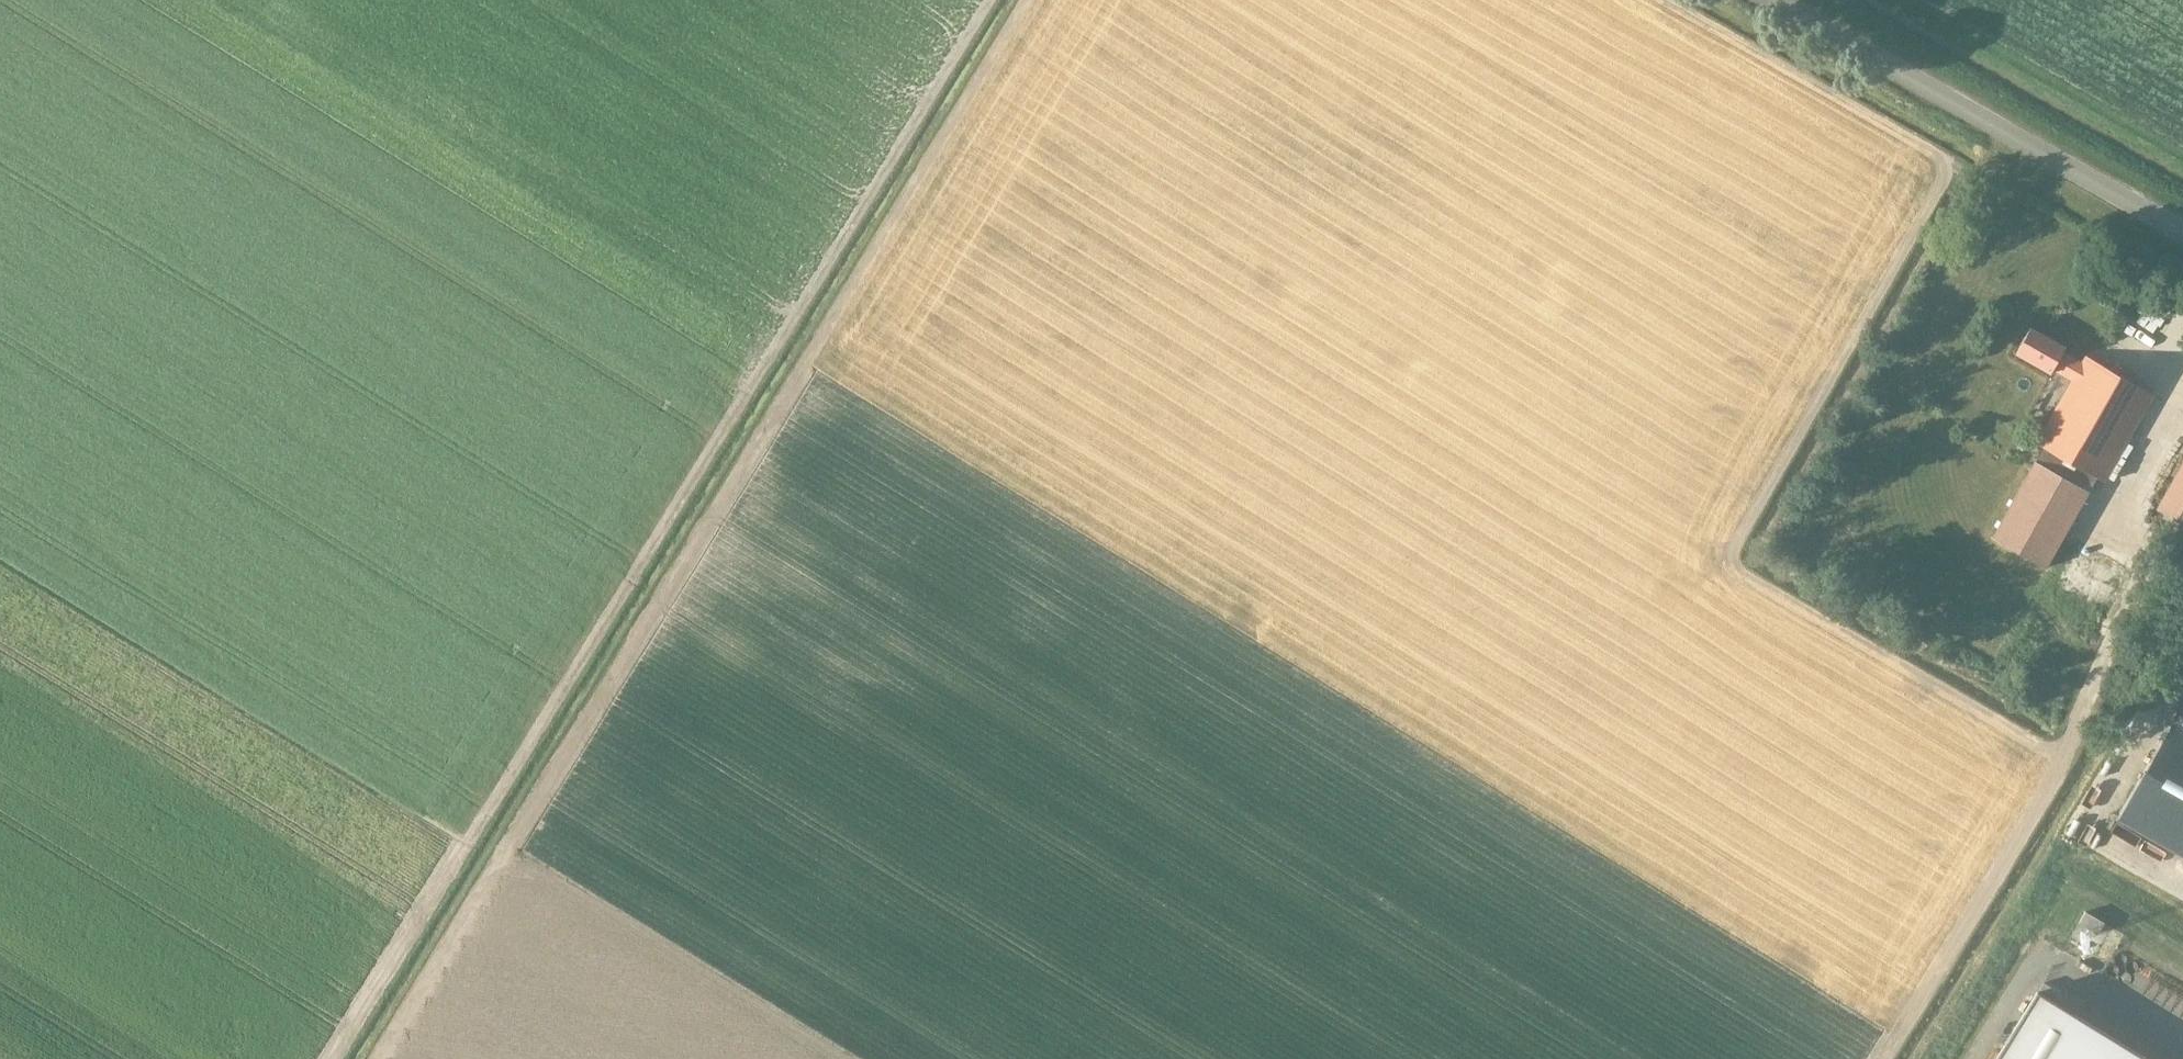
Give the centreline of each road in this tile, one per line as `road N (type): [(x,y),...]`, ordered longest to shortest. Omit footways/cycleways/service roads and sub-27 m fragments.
road 1 (track): [(1879,1058),(2067,747),(2117,613)]
road 2 (unclassified): [(2182,232),(1775,0)]

